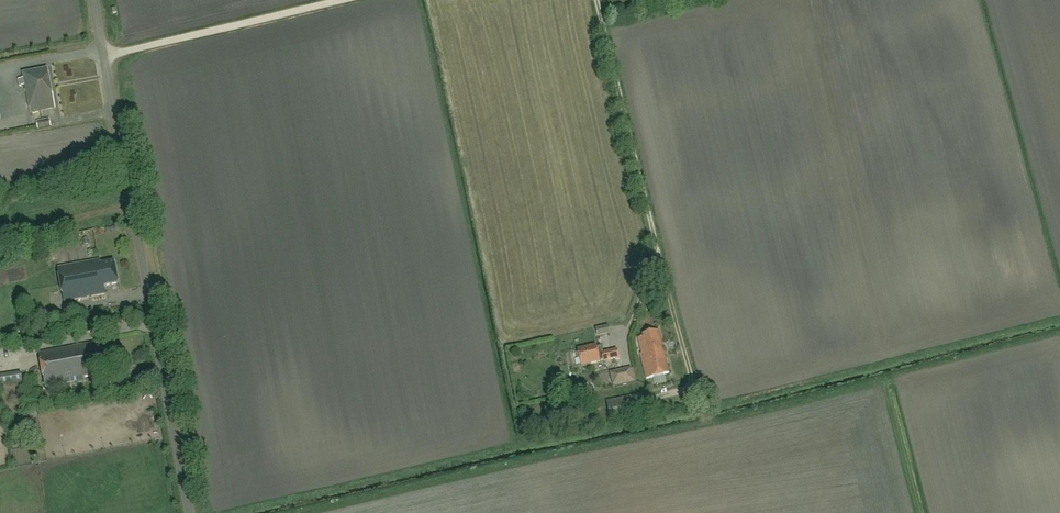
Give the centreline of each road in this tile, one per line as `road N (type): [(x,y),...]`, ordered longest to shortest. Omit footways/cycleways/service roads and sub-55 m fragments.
road 1 (unclassified): [(192,512),(93,0)]

